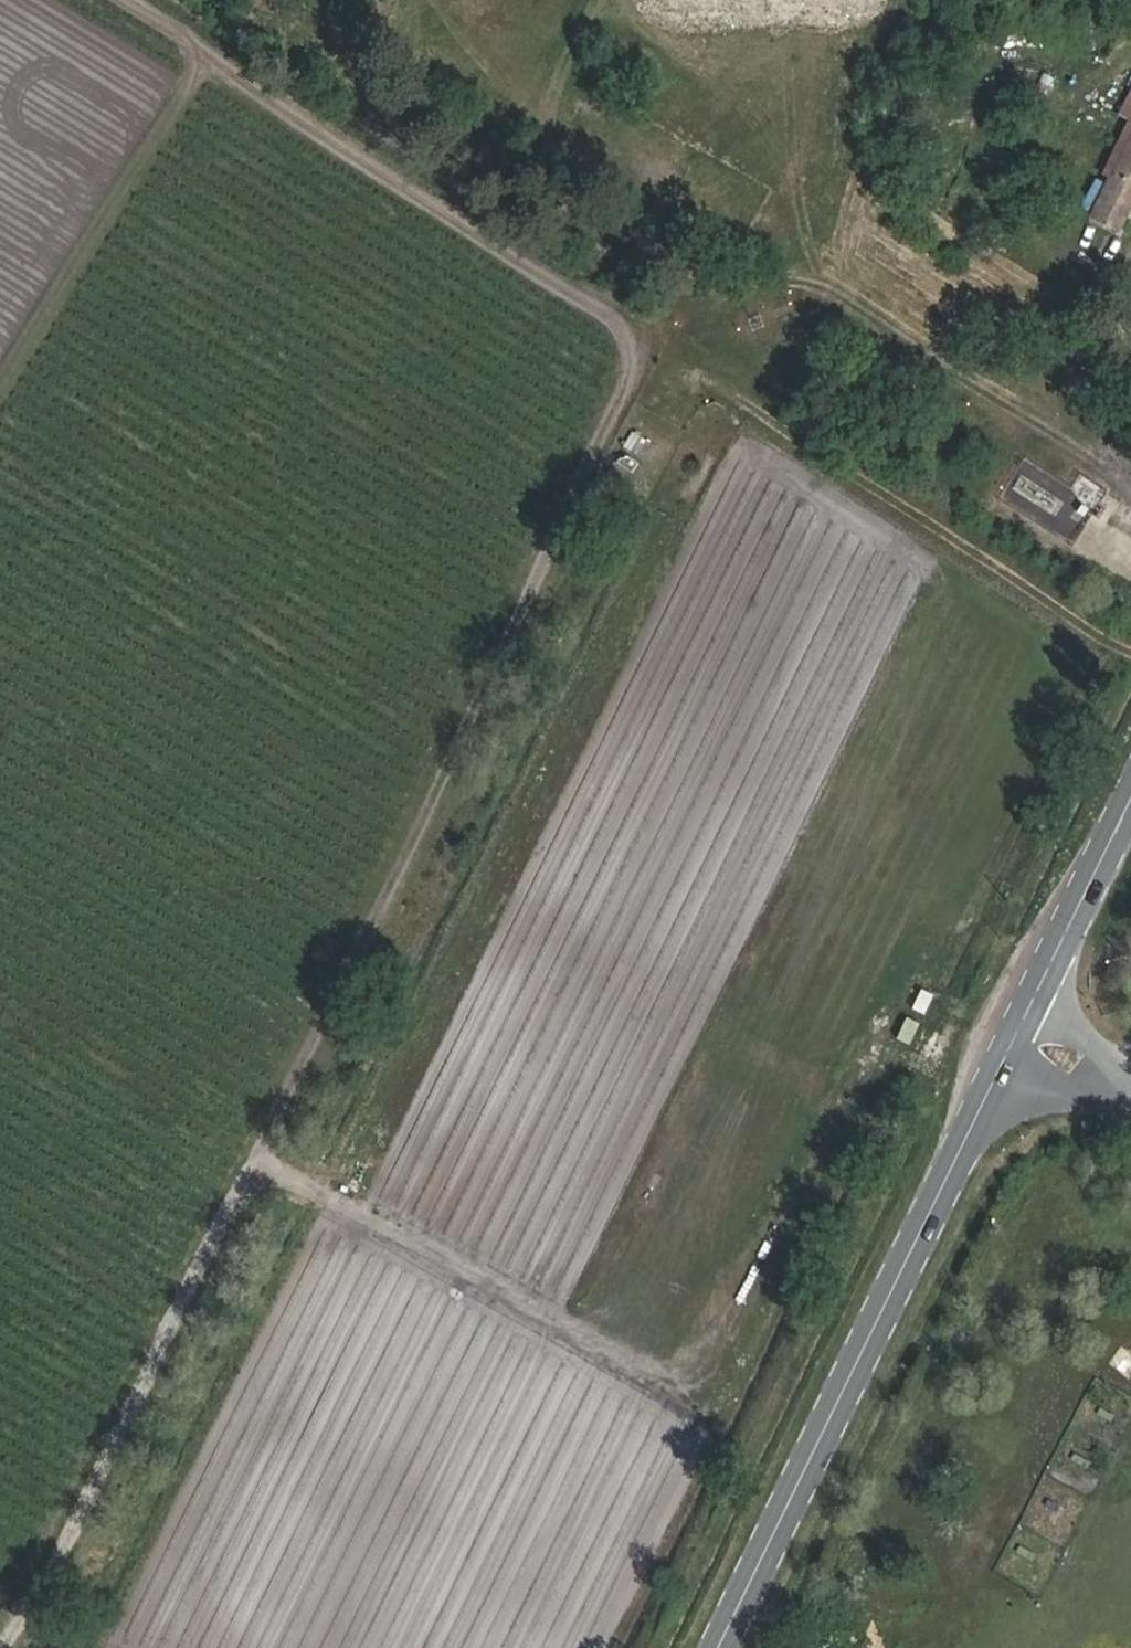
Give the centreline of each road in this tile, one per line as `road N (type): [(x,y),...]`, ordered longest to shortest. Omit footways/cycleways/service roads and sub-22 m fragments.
road 1 (track): [(125,0),(621,324),(636,376),(255,1173),(8,1647)]
road 2 (track): [(255,1173),(342,1198),(662,1375),(722,1344),(822,1085),(548,928),(487,919),(336,1167)]
road 3 (track): [(1128,474),(1073,450),(803,284),(714,282),(565,200),(485,20),(453,0)]
road 4 (primary): [(1007,1060),(720,1647)]
road 5 (track): [(699,374),(1130,651)]
road 6 (track): [(0,393),(210,55)]
road 7 (primary): [(1130,796),(1042,985)]
road 8 (tertiary): [(1130,1087),(1042,985)]
road 9 (tertiary): [(1007,1060),(1130,1109)]

